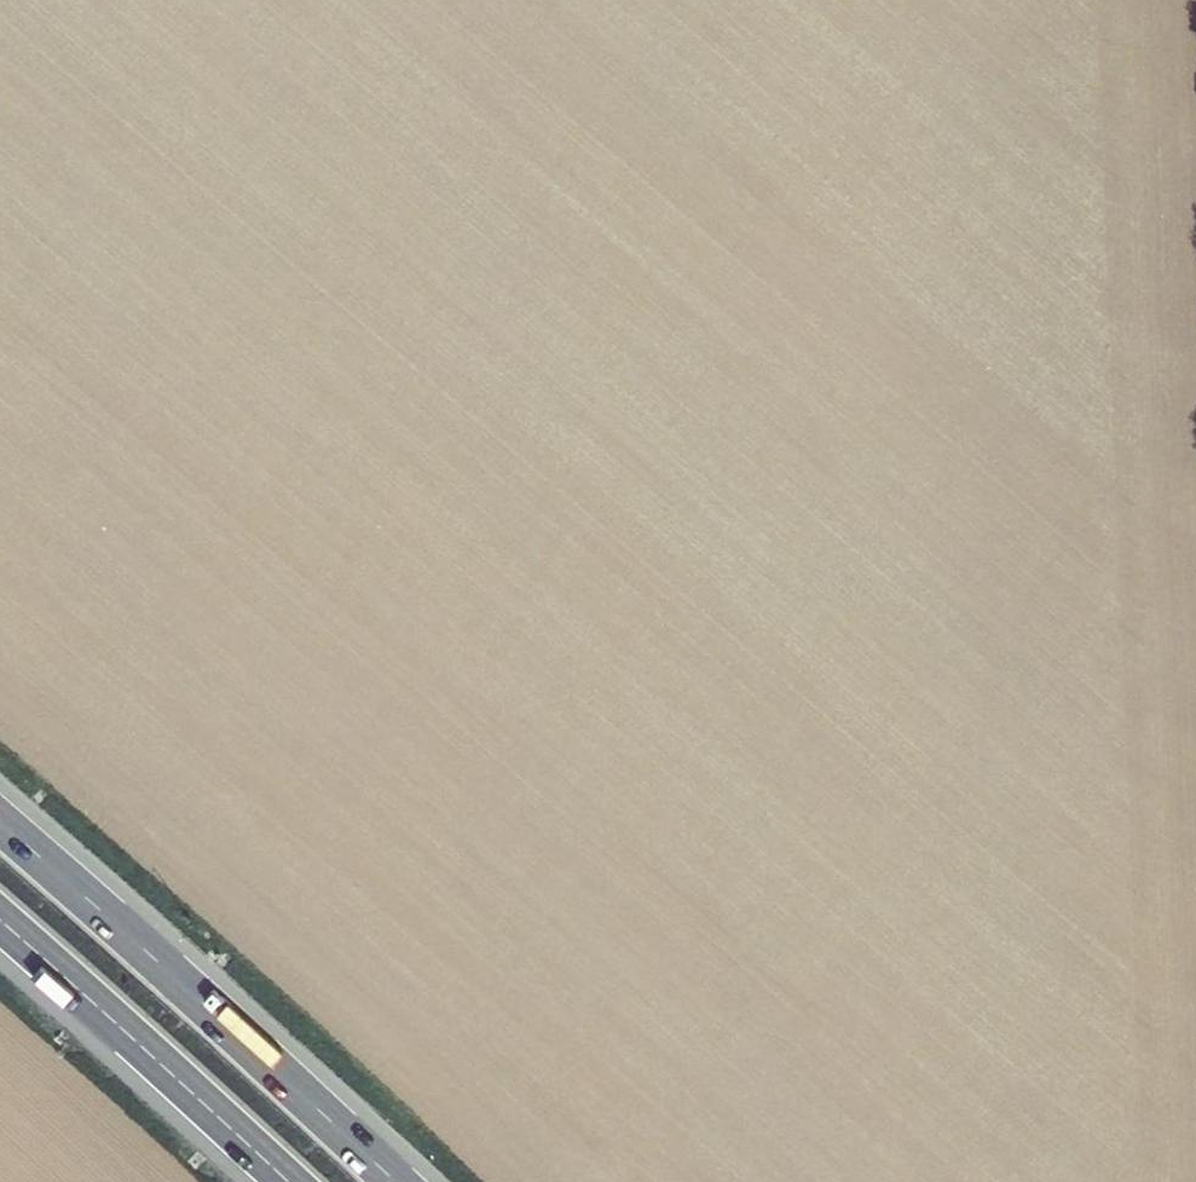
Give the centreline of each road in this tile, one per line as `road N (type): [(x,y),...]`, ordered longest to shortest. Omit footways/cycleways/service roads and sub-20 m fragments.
road 1 (motorway): [(396,1181),(0,821)]
road 2 (motorway): [(0,920),(288,1181)]

